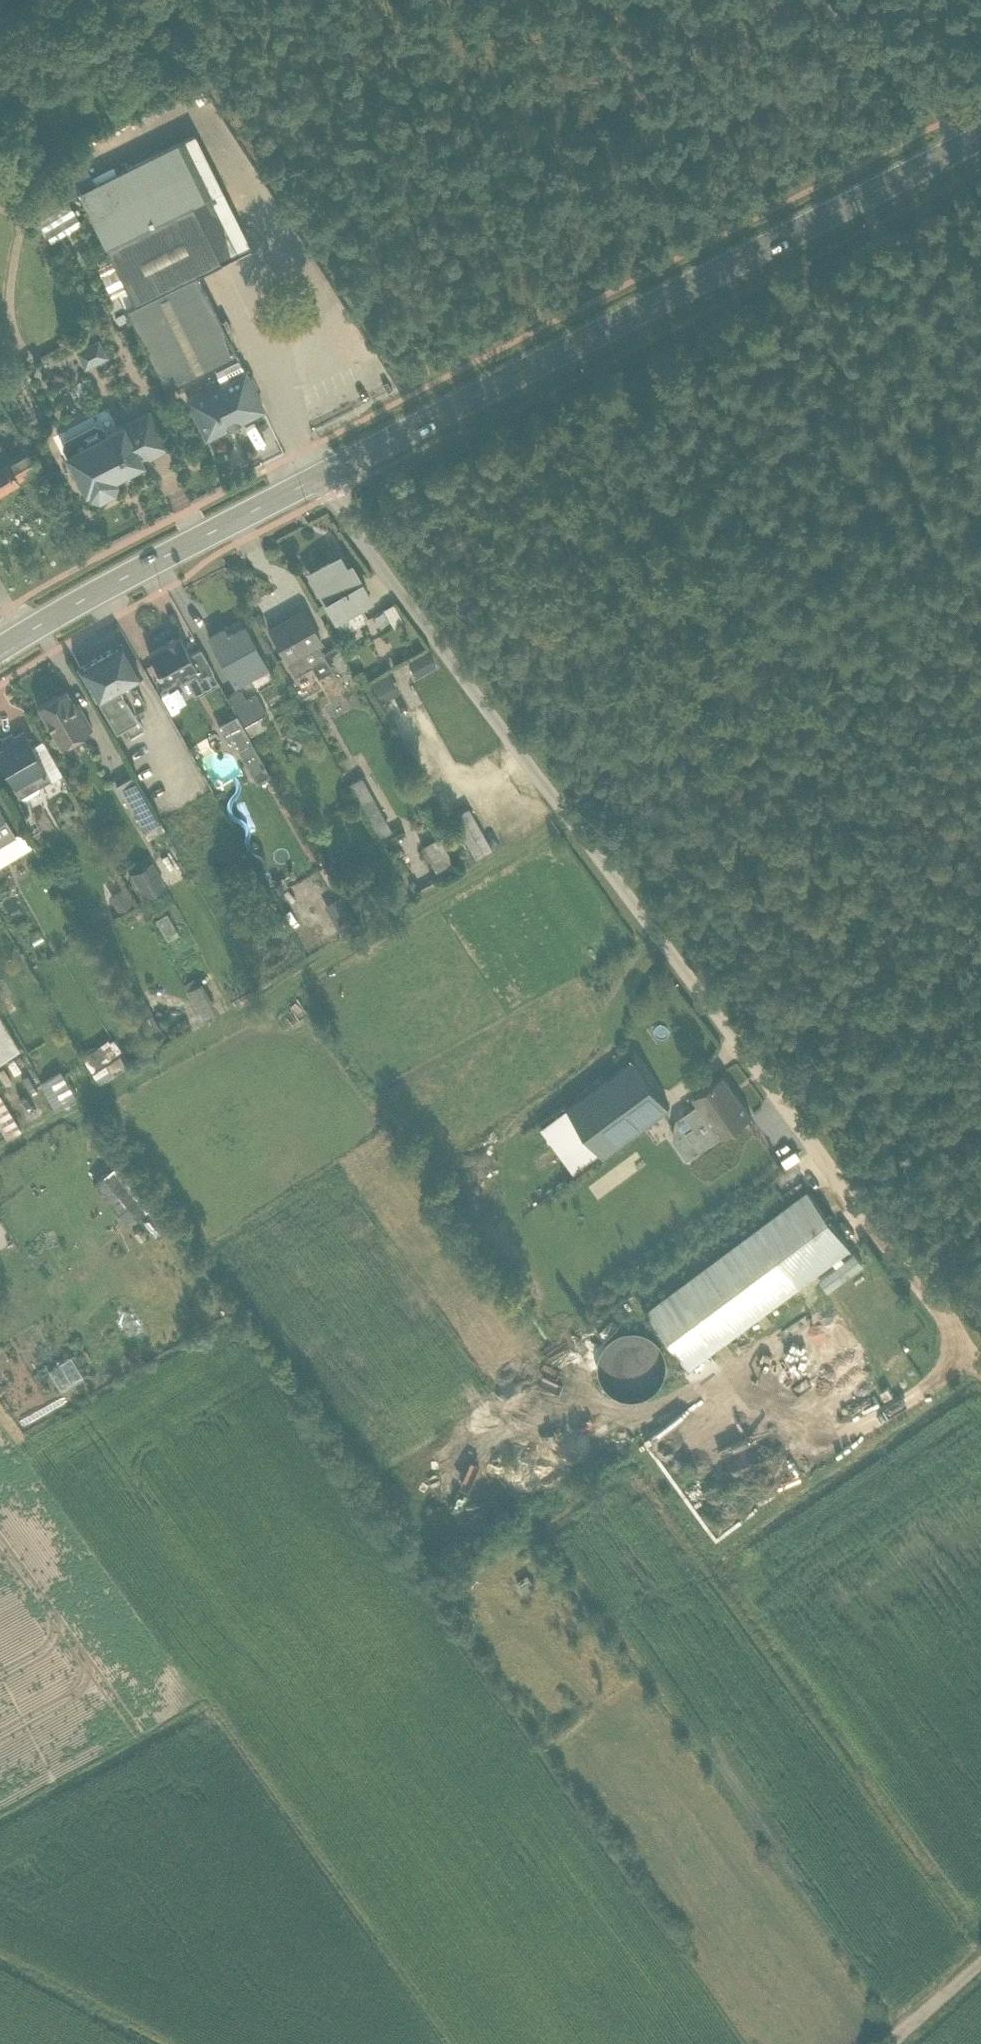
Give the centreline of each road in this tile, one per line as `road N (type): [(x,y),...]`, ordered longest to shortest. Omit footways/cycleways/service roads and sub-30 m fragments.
road 1 (unclassified): [(320,477),(581,843),(832,1173)]
road 2 (secondary): [(320,477),(980,140)]
road 3 (secondary): [(0,654),(320,477)]
road 4 (track): [(980,1373),(832,1173)]
road 5 (track): [(815,0),(946,122)]

